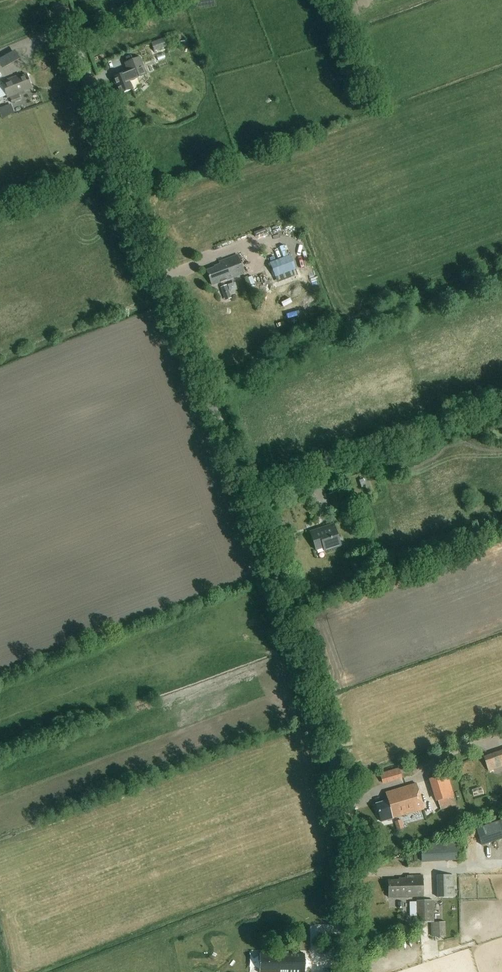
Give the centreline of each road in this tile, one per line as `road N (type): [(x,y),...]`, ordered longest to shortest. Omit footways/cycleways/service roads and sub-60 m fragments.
road 1 (tertiary): [(354,971),(344,818),(306,663),(58,0)]

